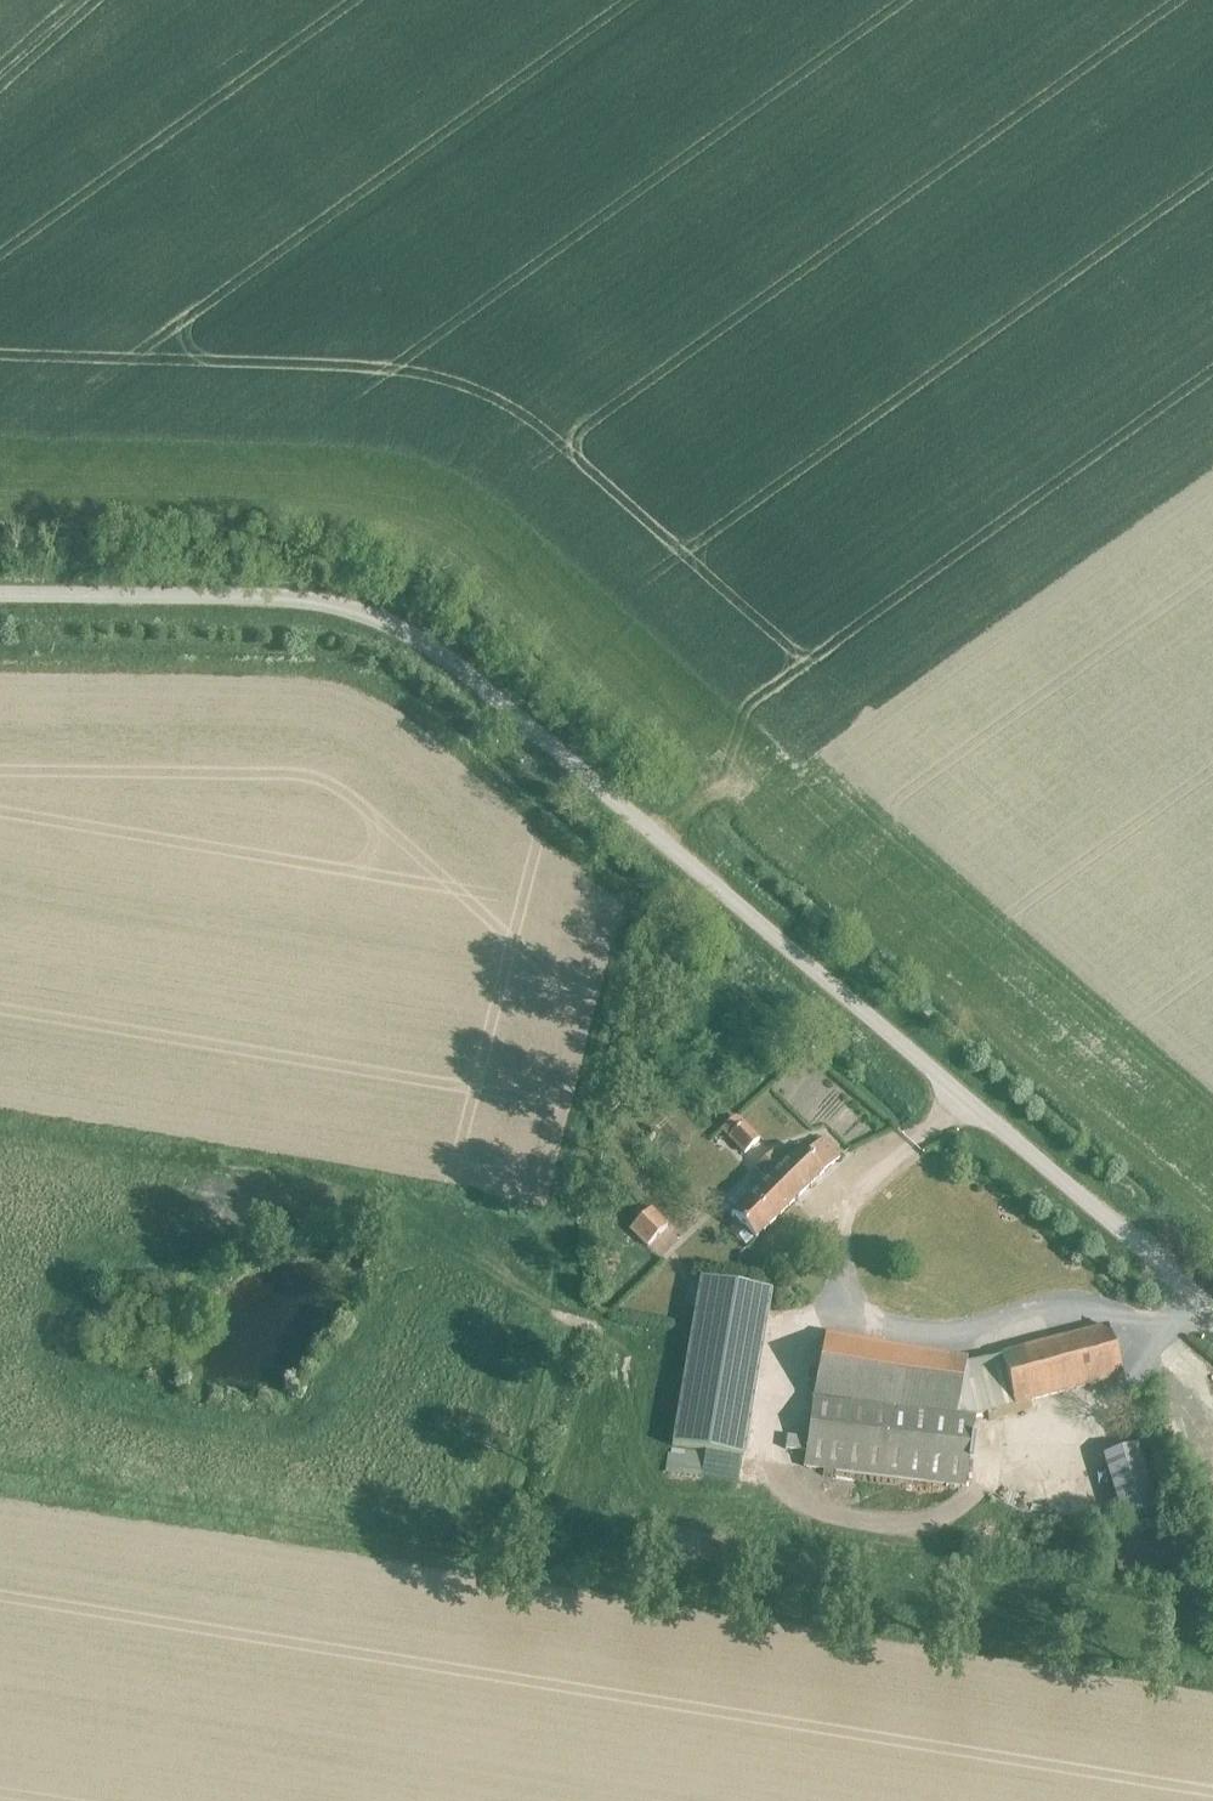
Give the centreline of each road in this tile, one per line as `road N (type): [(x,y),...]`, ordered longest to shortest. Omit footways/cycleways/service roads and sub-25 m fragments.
road 1 (unclassified): [(1212,1312),(405,631),(355,610),(273,597),(0,594)]

